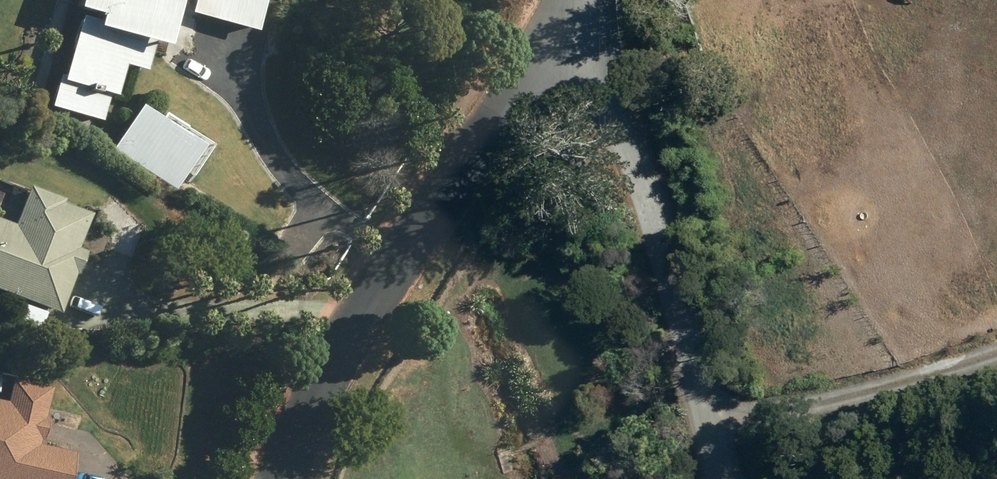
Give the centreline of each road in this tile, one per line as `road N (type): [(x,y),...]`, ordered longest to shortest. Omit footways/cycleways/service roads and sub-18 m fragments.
road 1 (residential): [(284,478),(310,407),(581,10)]
road 2 (residential): [(726,478),(581,10)]

